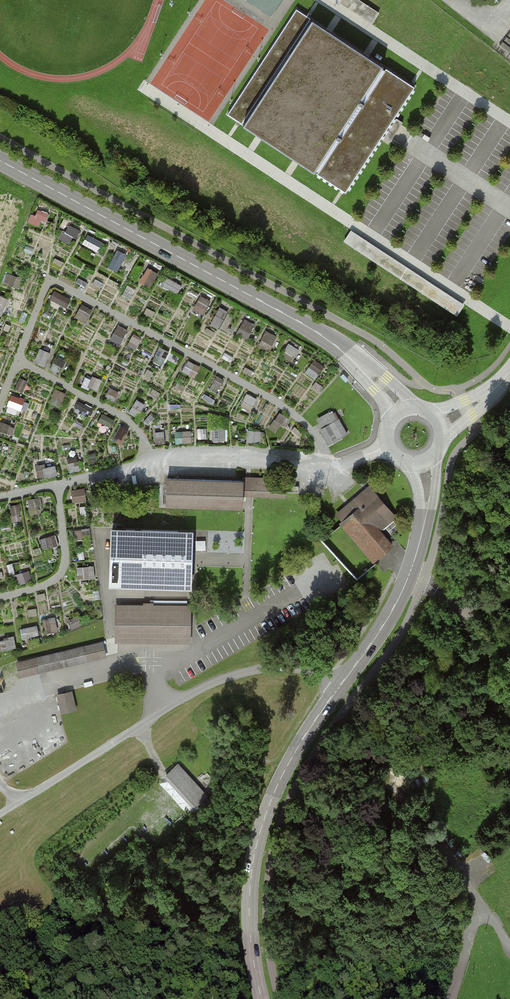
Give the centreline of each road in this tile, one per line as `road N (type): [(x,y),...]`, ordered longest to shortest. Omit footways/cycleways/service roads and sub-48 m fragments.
road 1 (tertiary): [(262,998),(247,917),(257,835),(299,745),(409,576),(428,479),(422,462)]
road 2 (tertiary): [(404,409),(302,323),(0,162)]
road 3 (track): [(326,682),(397,571),(463,603),(467,624),(509,671)]
road 4 (track): [(509,950),(384,772),(321,799)]
road 5 (track): [(142,725),(0,815)]

